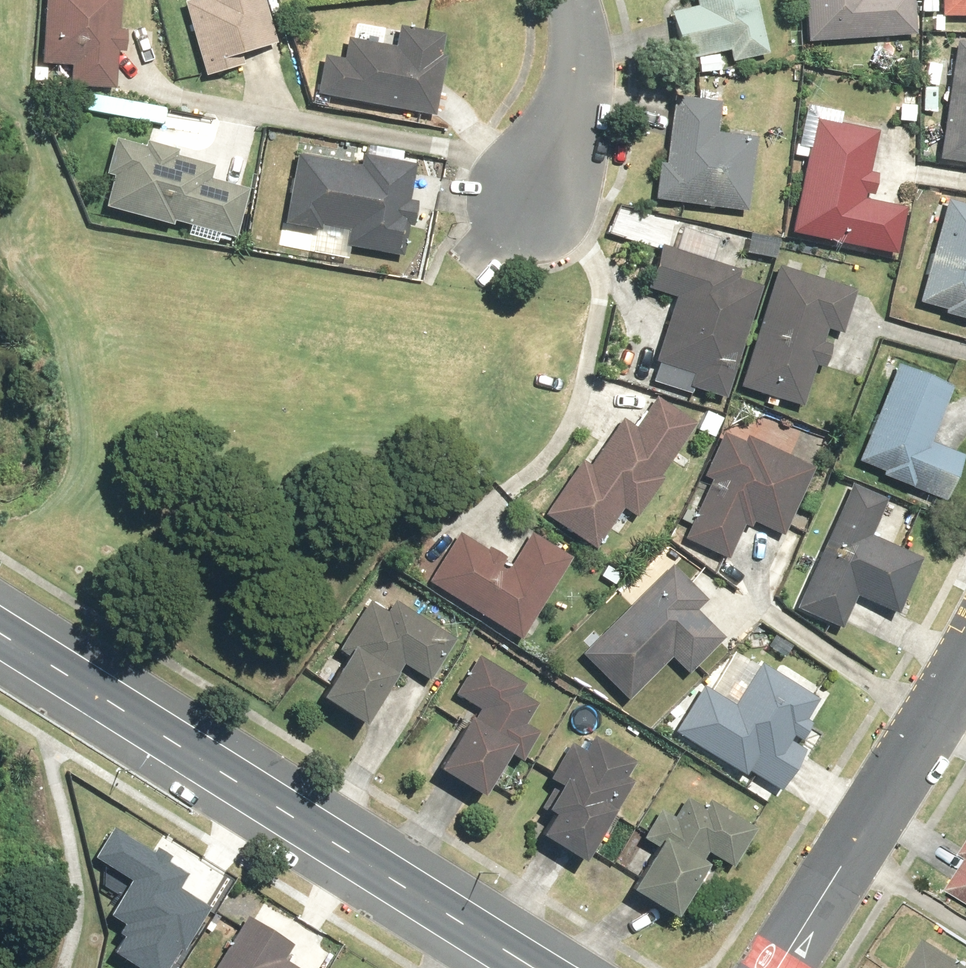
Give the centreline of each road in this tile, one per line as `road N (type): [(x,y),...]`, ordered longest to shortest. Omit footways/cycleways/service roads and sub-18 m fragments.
road 1 (secondary): [(534,967),(0,629)]
road 2 (residential): [(965,664),(773,967)]
road 3 (residential): [(535,210),(585,88),(569,0)]

